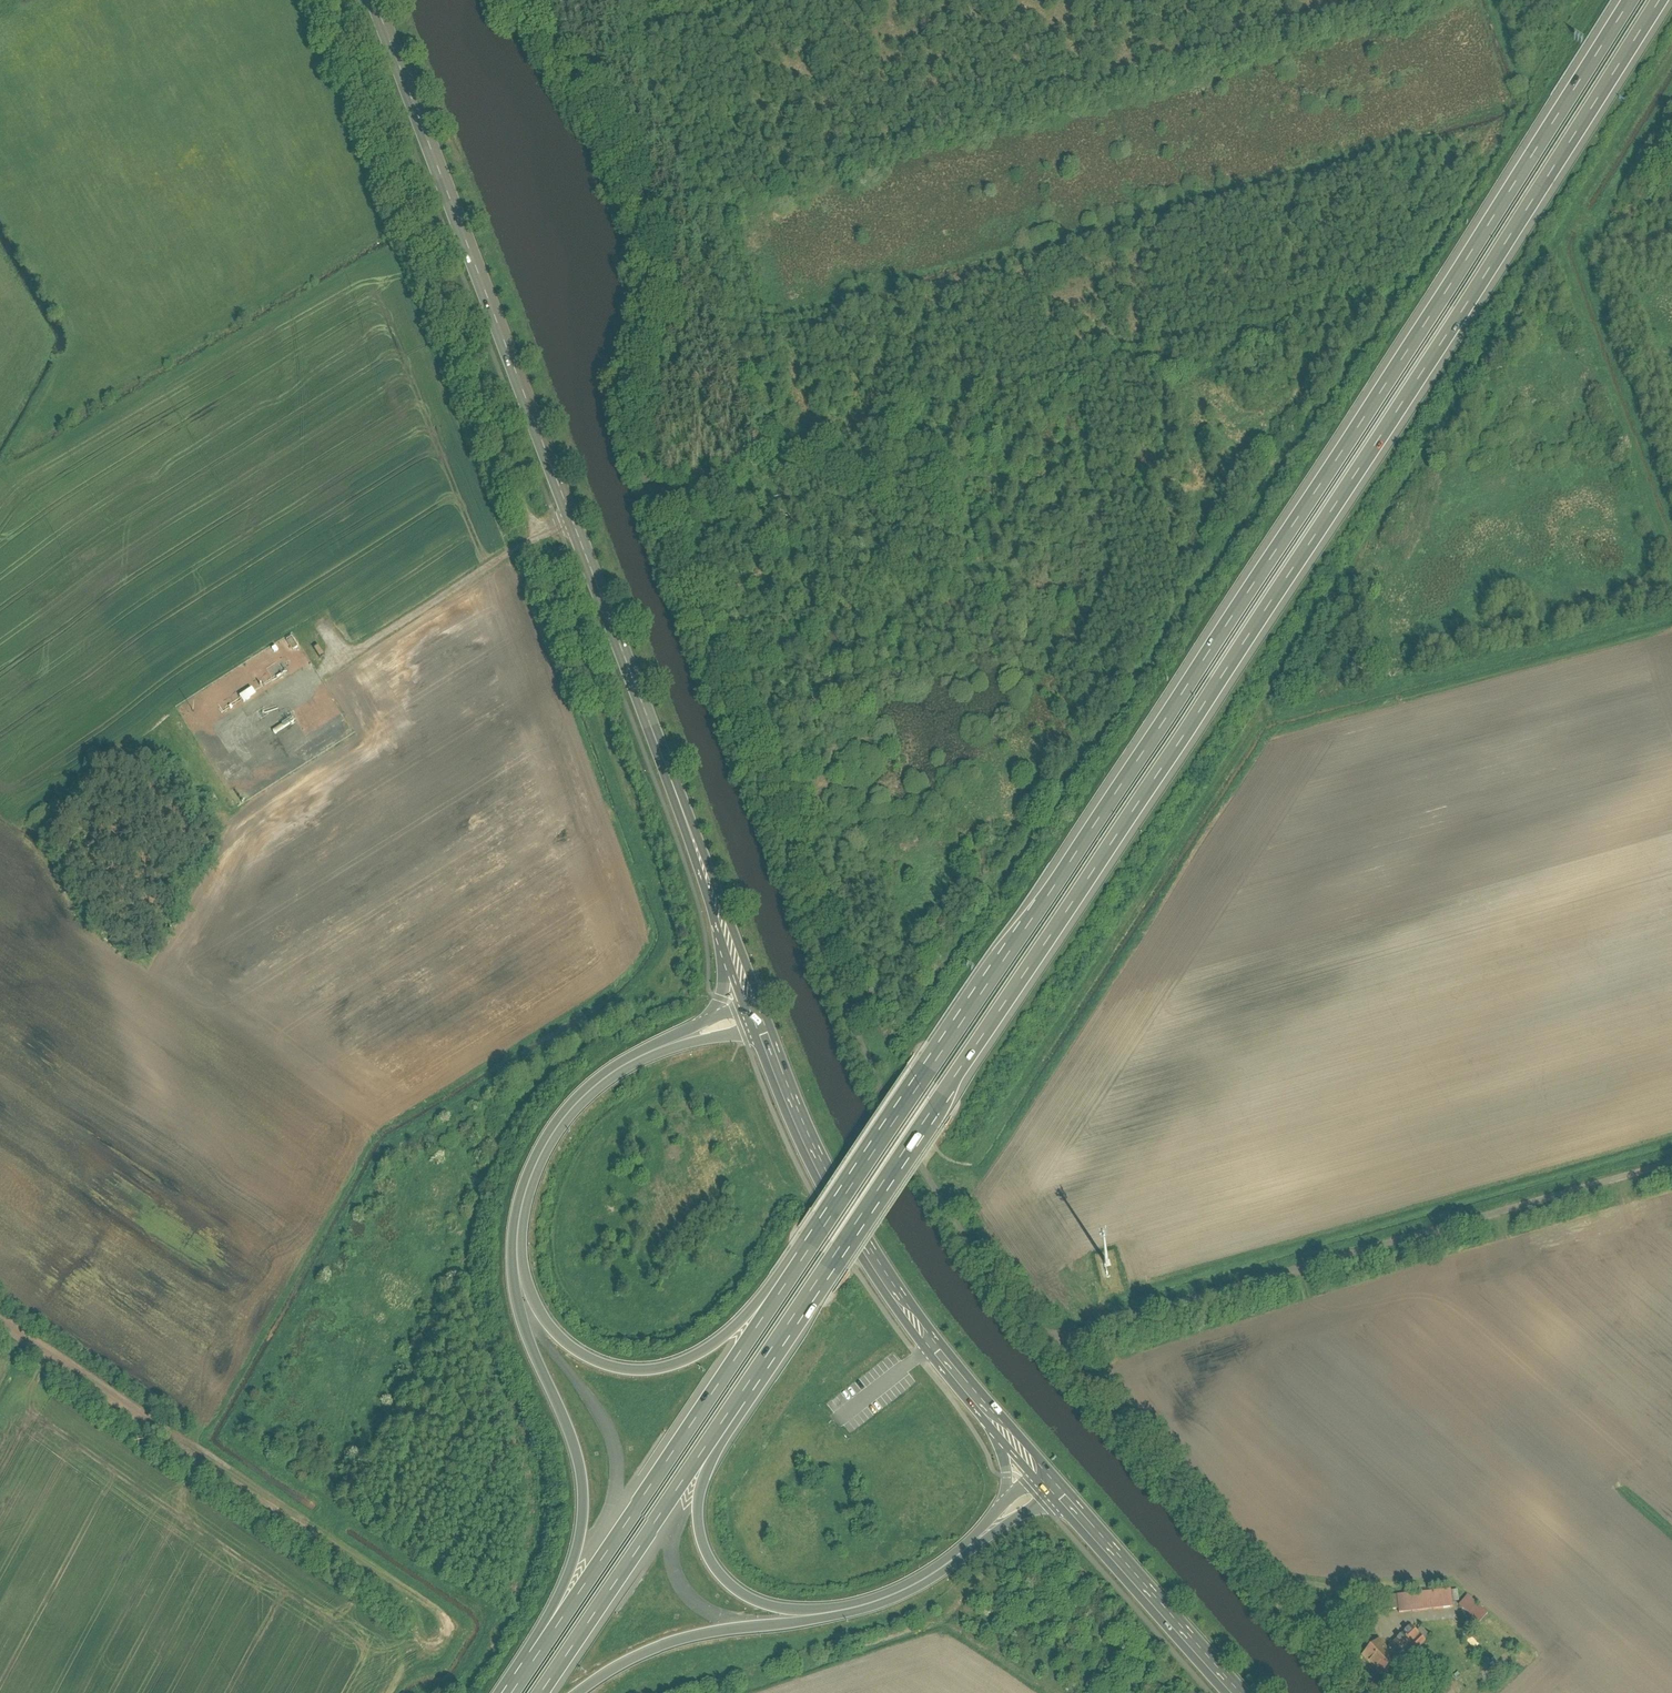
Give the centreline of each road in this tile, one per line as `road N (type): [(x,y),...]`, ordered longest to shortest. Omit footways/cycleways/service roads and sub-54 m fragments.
road 1 (motorway): [(705,1452),(1353,482),(1661,0)]
road 2 (motorway): [(1631,0),(1336,465),(771,1311)]
road 3 (unclassified): [(520,0),(606,127),(659,253),(639,439),(866,1076),(936,1209),(1039,1337)]
road 4 (primary): [(372,0),(733,953)]
road 5 (motorway): [(706,1024),(628,1059),(580,1096),(536,1154),(519,1200),(514,1304),(581,1480),(582,1532),(566,1615)]
road 6 (motorway): [(771,1311),(699,1358),(626,1373),(560,1341),(529,1300),(521,1263),(535,1180),(589,1100),(670,1052),(762,1030)]
road 7 (unclassified): [(1039,1337),(1671,1157)]
road 8 (motorway): [(578,1692),(669,1646),(882,1606),(924,1586),(1054,1488)]
road 9 (track): [(0,1321),(427,1608)]
road 10 (primary): [(762,1030),(810,1143),(889,1283),(1006,1433)]
road 11 (motorway): [(1004,1505),(960,1549),(888,1596),(822,1612),(766,1609),(735,1595),(708,1561),(698,1505),(705,1452)]
road 12 (motorway): [(771,1311),(566,1615)]
road 13 (unclassified): [(1039,1337),(1256,1575)]
road 14 (motorway): [(543,1692),(705,1452)]
road 15 (primary): [(1054,1488),(1234,1692)]

